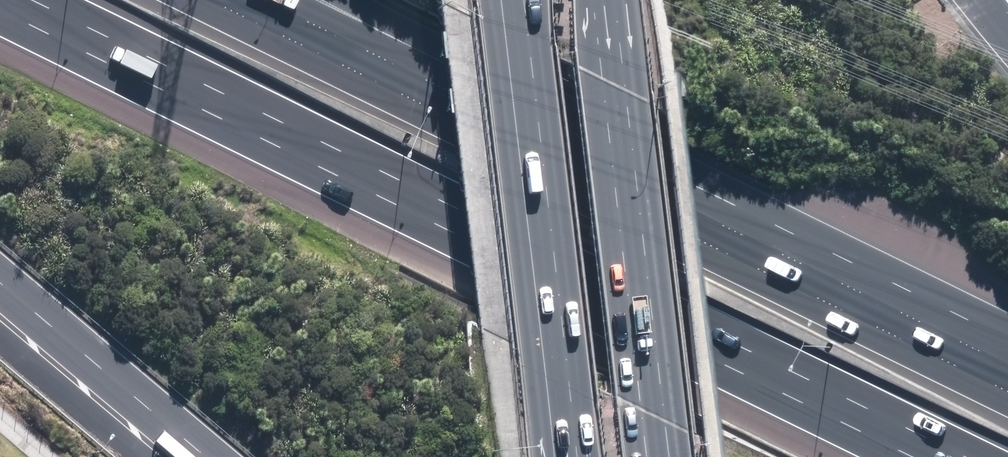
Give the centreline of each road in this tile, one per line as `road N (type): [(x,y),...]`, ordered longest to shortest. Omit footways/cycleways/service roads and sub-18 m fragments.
road 1 (motorway): [(912,456),(0,12)]
road 2 (primary): [(574,456),(519,0)]
road 3 (primary): [(615,0),(668,456)]
road 4 (motorway): [(605,170),(1007,366)]
road 5 (motorway): [(258,0),(605,170)]
road 6 (motorway): [(339,0),(605,170)]
road 7 (motorway): [(207,456),(0,283)]

